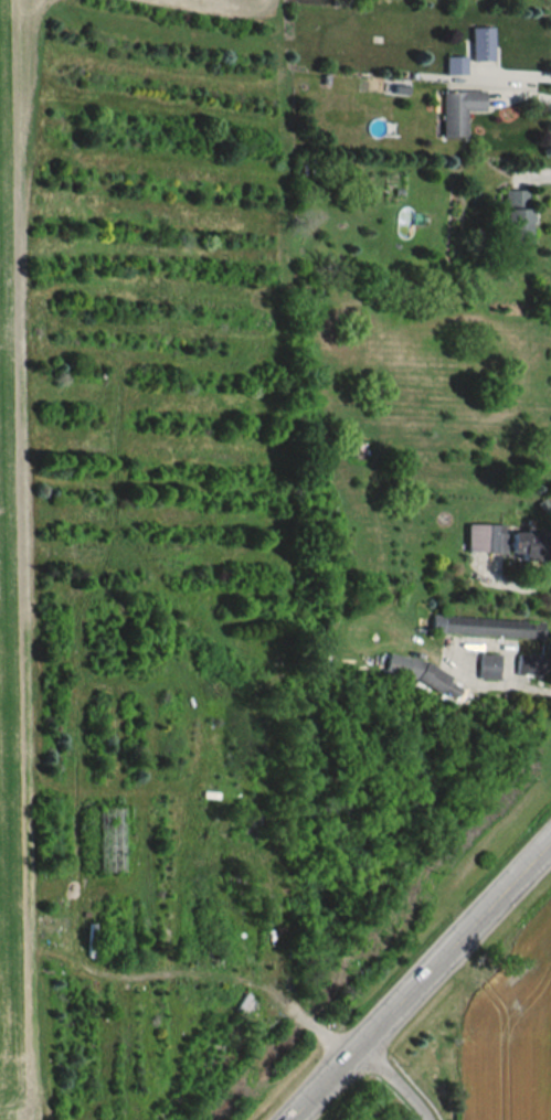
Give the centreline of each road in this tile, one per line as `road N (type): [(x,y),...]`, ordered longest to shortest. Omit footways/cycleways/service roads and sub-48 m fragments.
road 1 (primary): [(550,845),(290,1119)]

